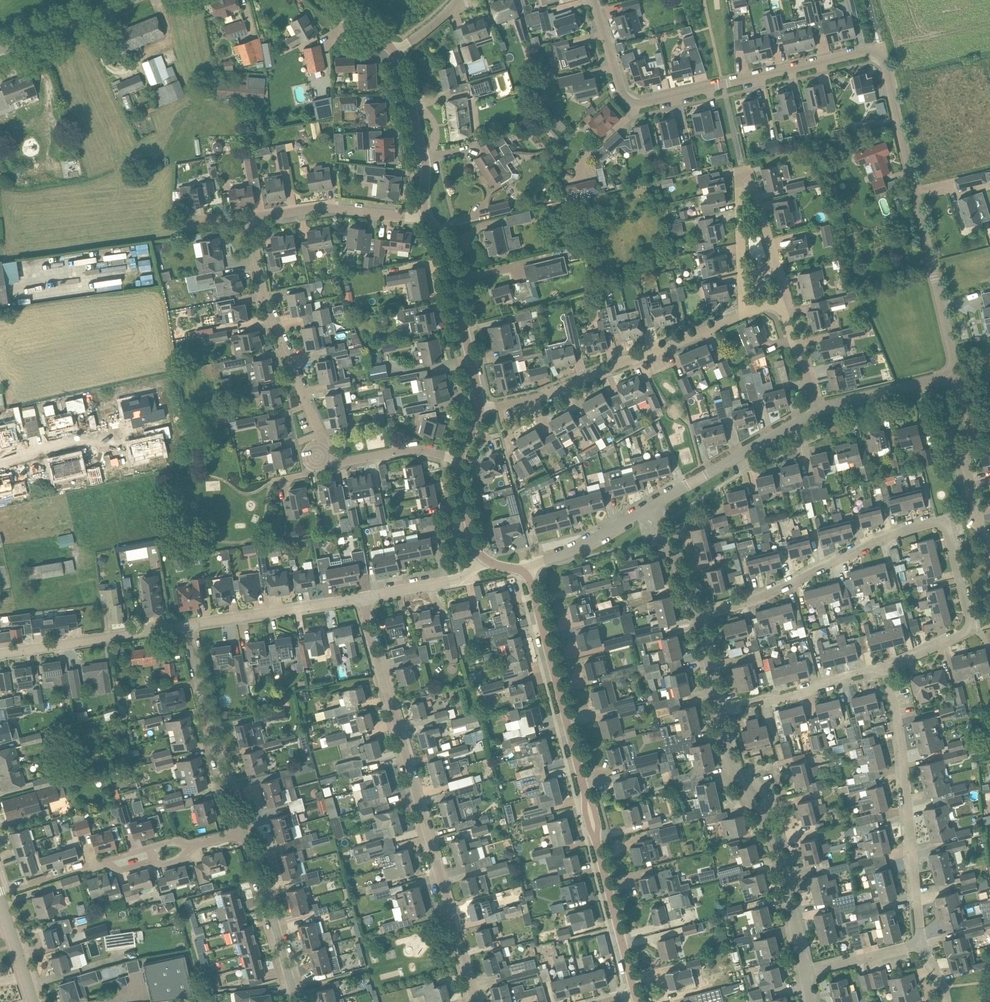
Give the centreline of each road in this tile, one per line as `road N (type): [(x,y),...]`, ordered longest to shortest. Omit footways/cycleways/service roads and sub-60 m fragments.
road 1 (residential): [(955,375),(879,51),(634,104),(620,90),(592,0)]
road 2 (residential): [(884,672),(970,629),(949,536),(937,524),(880,540),(748,605),(697,617)]
road 3 (residential): [(610,1001),(637,995),(524,572)]
road 4 (residential): [(475,1001),(362,599)]
road 5 (residential): [(481,411),(525,402),(743,315)]
road 6 (residential): [(804,974),(779,850),(738,783),(719,712)]
road 7 (residential): [(921,945),(895,703),(884,672)]
road 8 (residential): [(322,458),(313,419),(264,307),(255,224)]
road 9 (residential): [(251,832),(220,762),(187,625)]
road 10 (residential): [(481,411),(449,252),(425,215)]
road 11 (residential): [(650,508),(822,409)]
road 12 (residential): [(0,654),(187,625)]
road 13 (residential): [(187,625),(362,599)]
road 14 (residential): [(298,1001),(251,832)]
road 15 (residential): [(255,224),(327,208),(425,215)]
road 16 (residential): [(719,712),(884,672)]
road 17 (residential): [(425,215),(424,157),(396,54)]
road 18 (residential): [(524,572),(650,508)]
road 19 (residential): [(743,315),(740,174)]
road 20 (residential): [(460,459),(416,450),(337,463),(322,458)]
road 21 (residential): [(786,305),(740,174)]
road 22 (residential): [(822,409),(955,375)]
road 23 (residential): [(0,51),(127,0)]
road 24 (residential): [(362,599),(455,581),(488,561)]
road 25 (residential): [(989,558),(967,470),(972,437)]
road 26 (residential): [(804,974),(921,945)]

